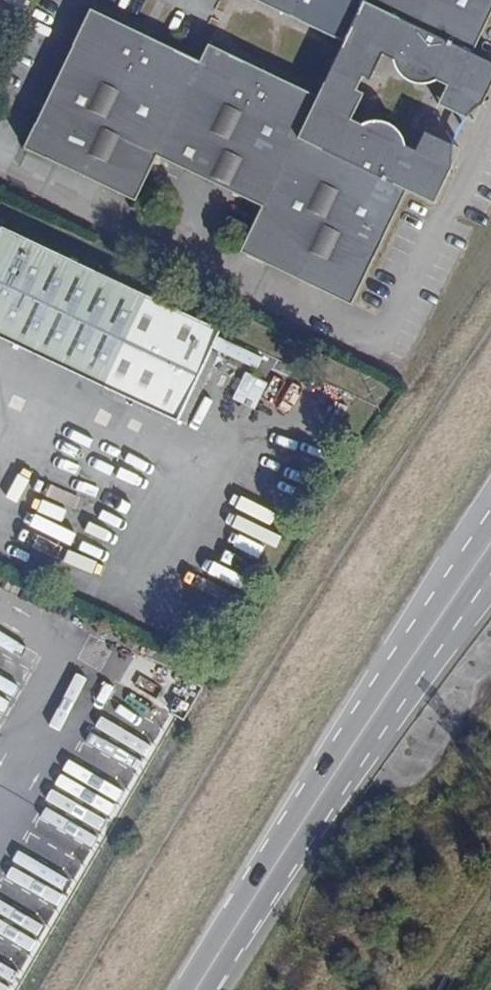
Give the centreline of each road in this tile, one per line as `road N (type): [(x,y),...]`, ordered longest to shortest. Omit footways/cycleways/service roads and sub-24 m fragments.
road 1 (secondary): [(438,618),(198,989)]

